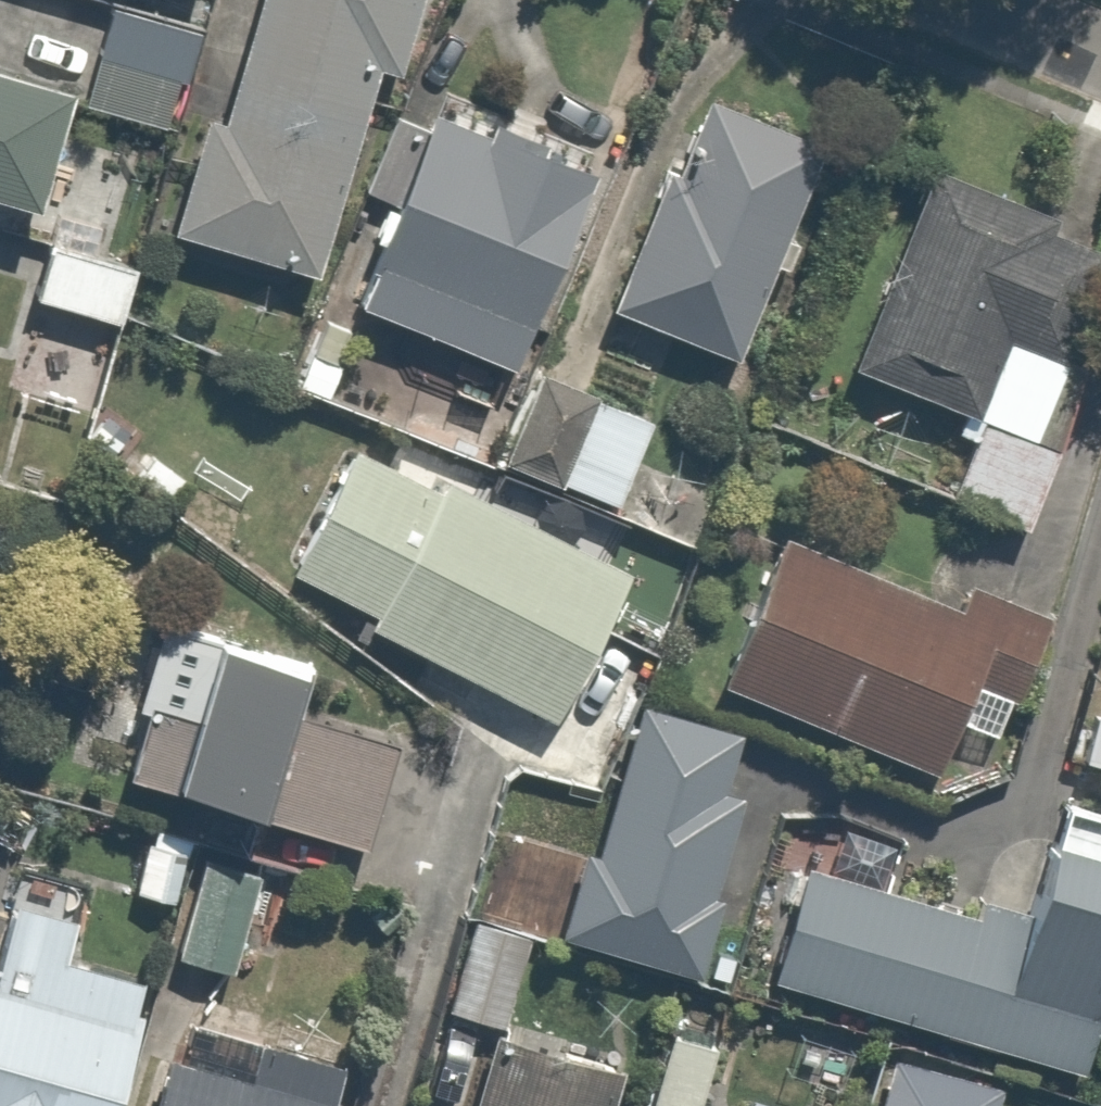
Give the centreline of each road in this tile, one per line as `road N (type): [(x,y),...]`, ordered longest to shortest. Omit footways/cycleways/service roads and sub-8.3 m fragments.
road 1 (residential): [(1100,54),(968,0)]

